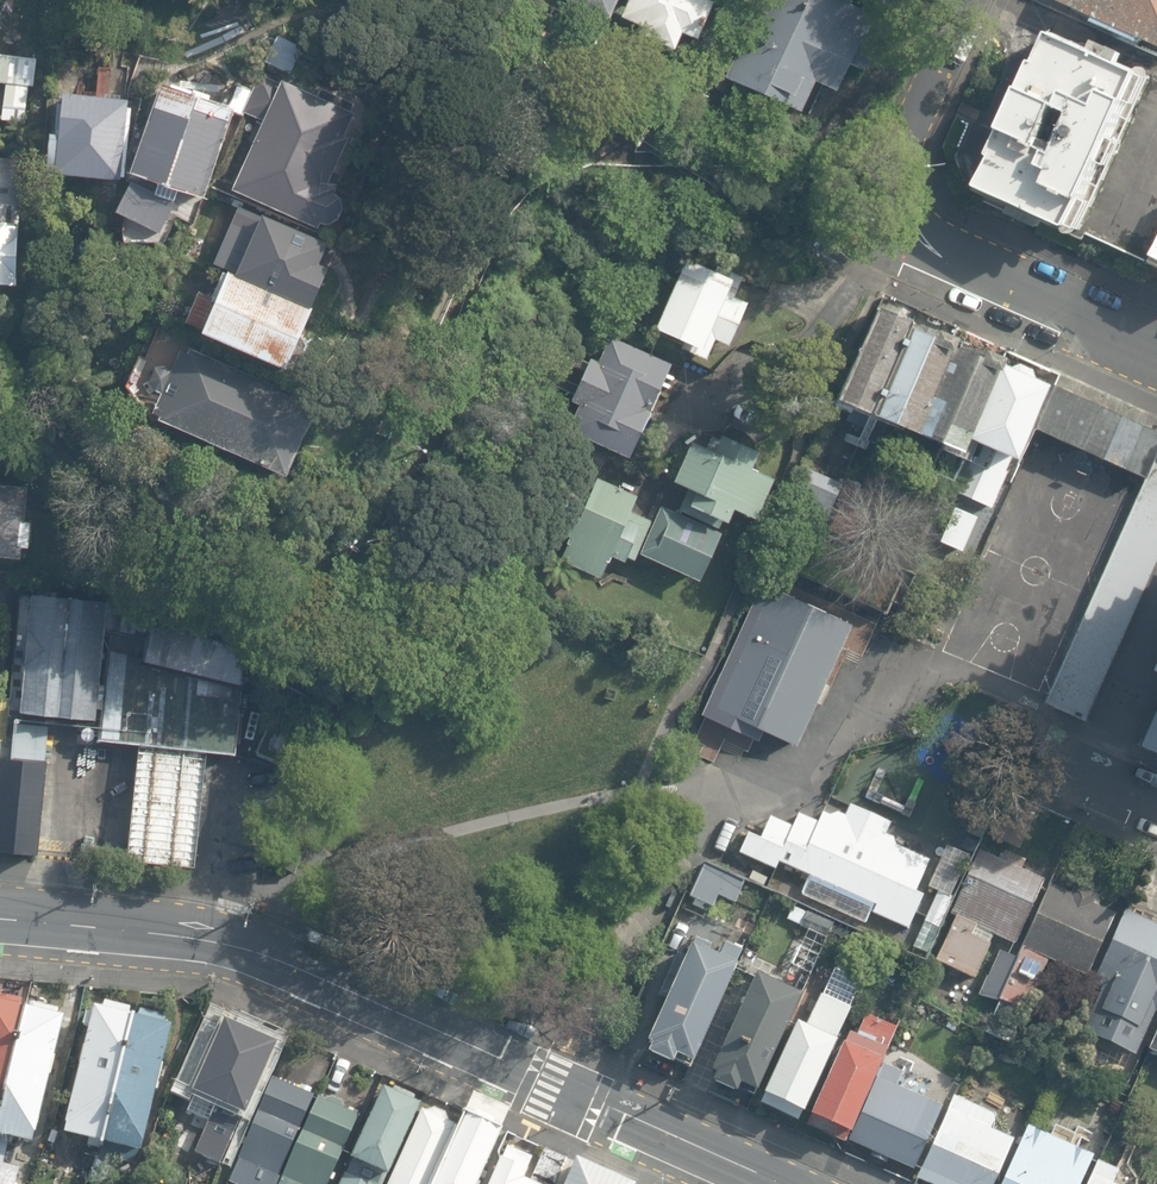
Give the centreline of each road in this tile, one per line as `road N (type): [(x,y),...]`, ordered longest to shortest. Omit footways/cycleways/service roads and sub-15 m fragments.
road 1 (secondary): [(671,1135),(233,943),(0,920)]
road 2 (tertiary): [(1156,349),(908,236),(911,166),(975,0)]

